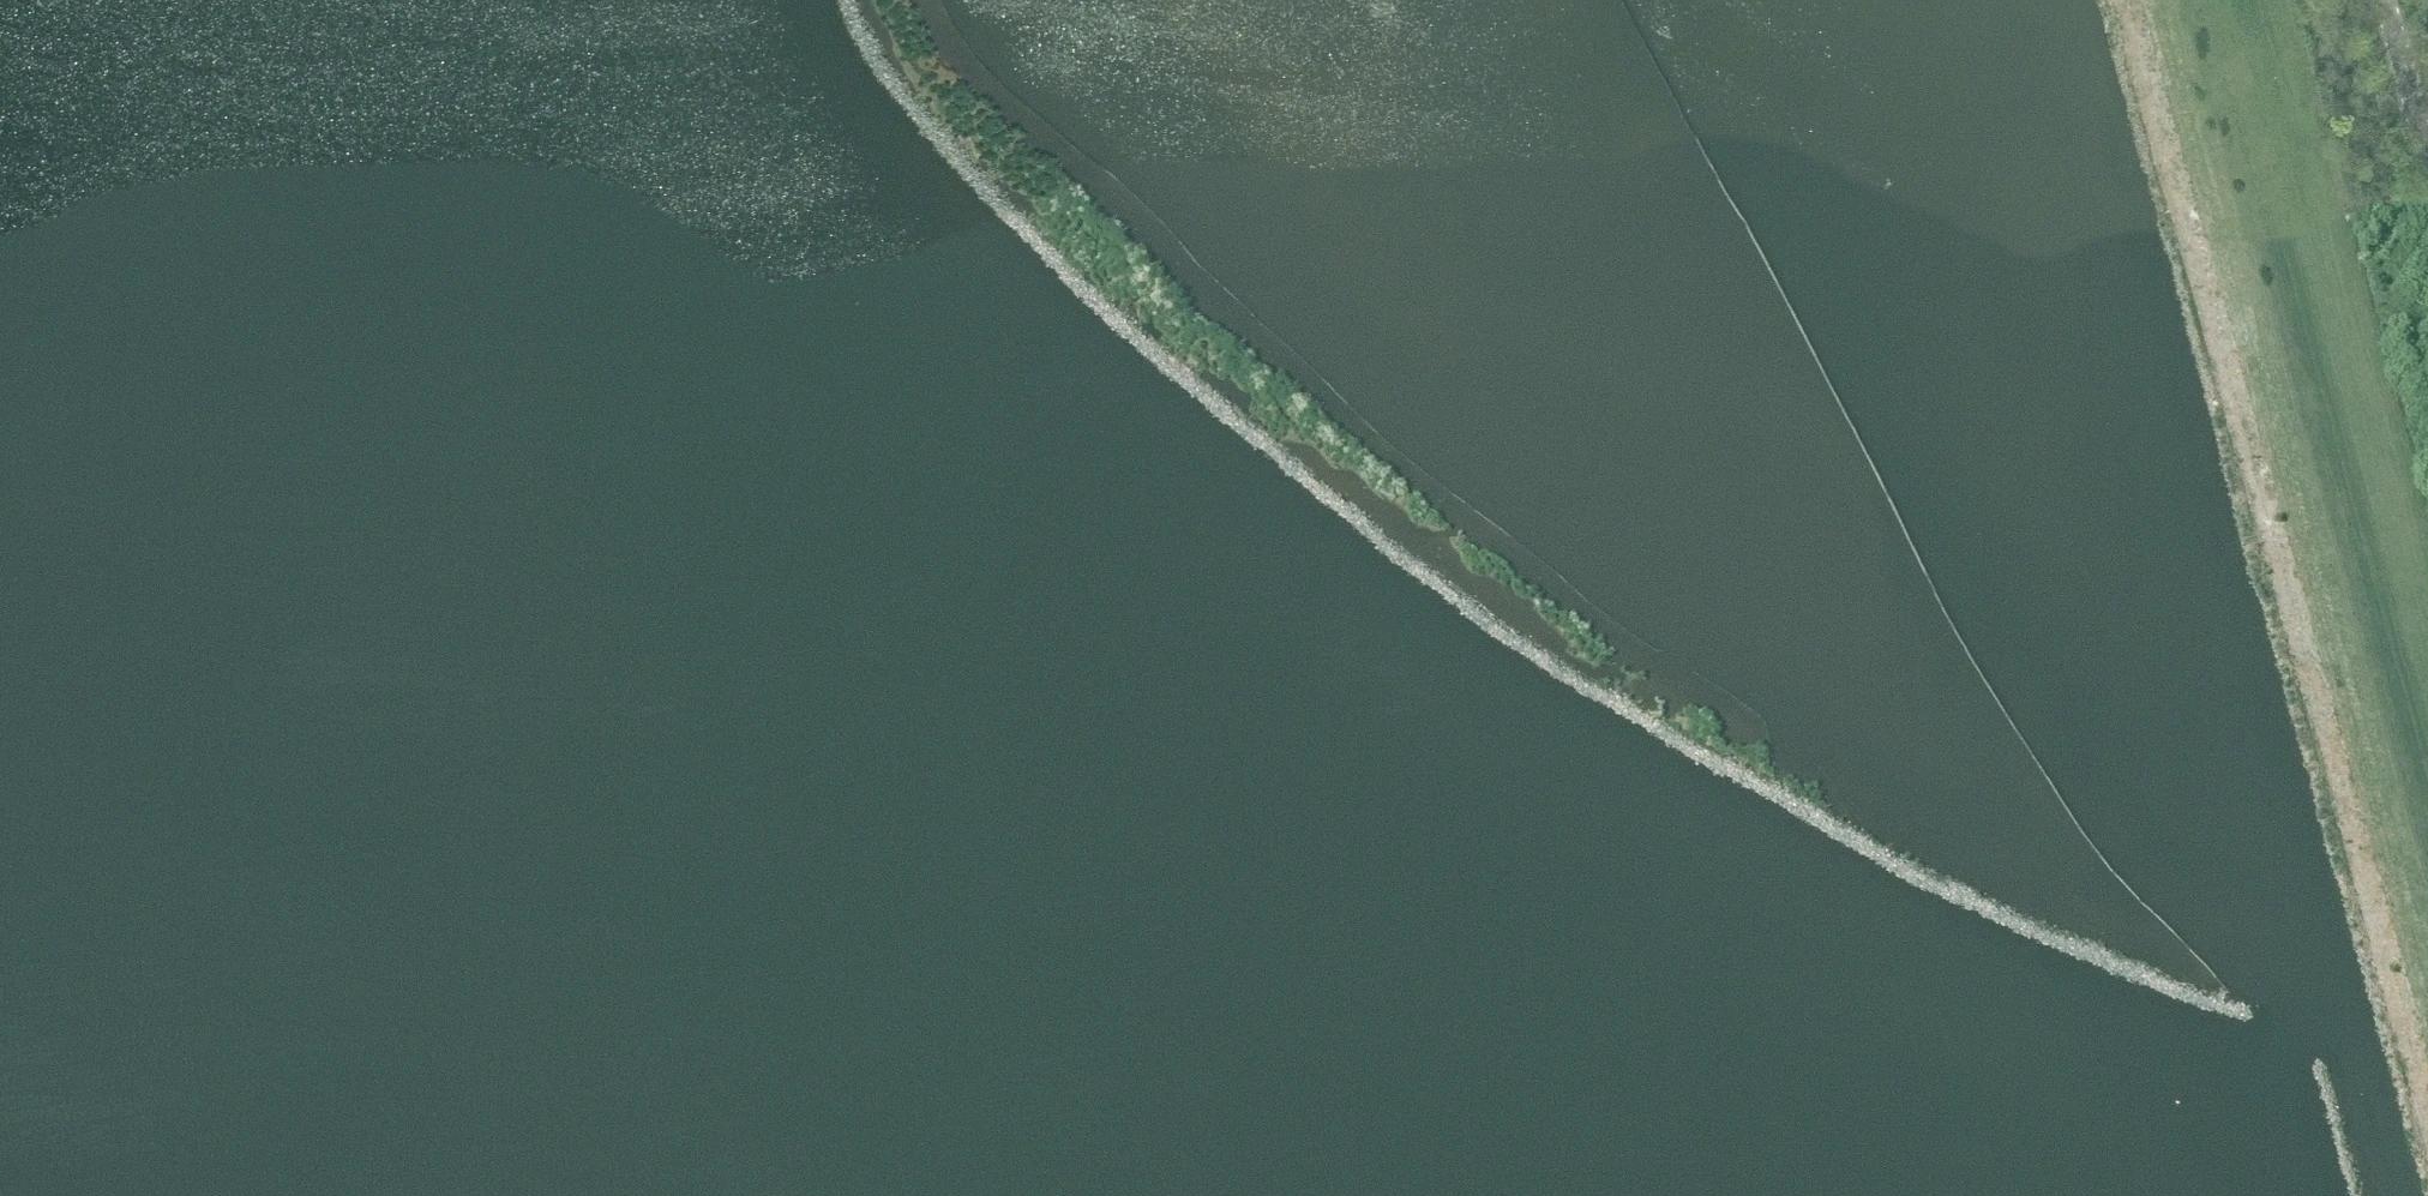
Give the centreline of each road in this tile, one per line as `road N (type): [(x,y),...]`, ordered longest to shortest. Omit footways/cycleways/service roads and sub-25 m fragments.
road 1 (unclassified): [(2375,0),(2427,190)]

